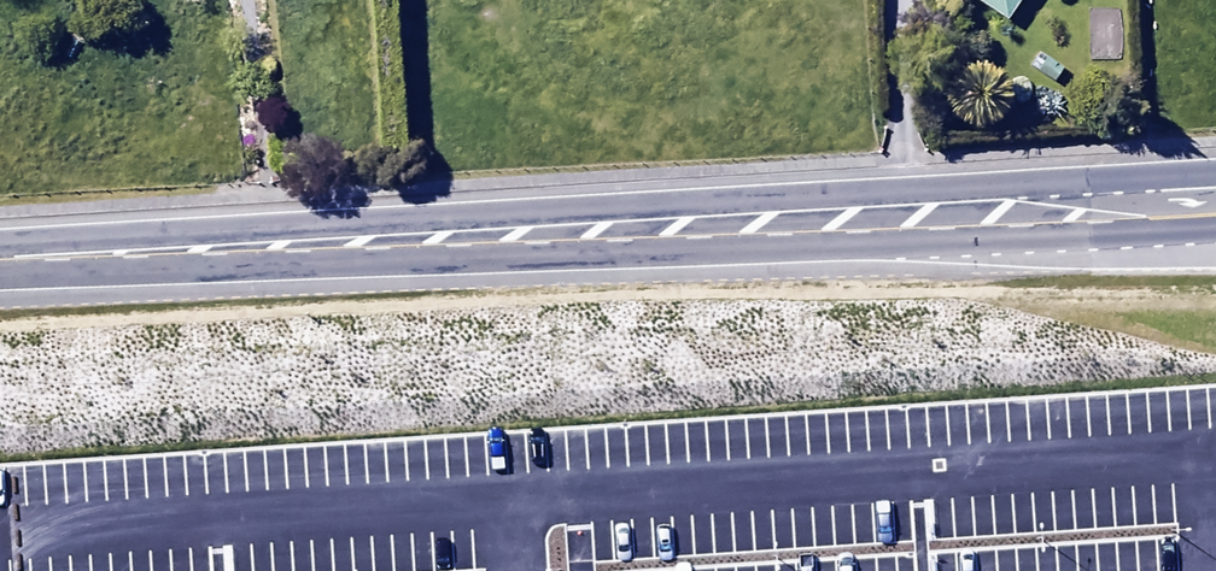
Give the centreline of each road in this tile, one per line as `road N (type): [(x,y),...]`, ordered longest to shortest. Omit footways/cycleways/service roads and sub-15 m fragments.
road 1 (trunk): [(1215,260),(1100,227),(1037,221),(623,244),(453,233)]
road 2 (trunk): [(453,233),(625,195),(1089,177),(1215,185)]
road 3 (trunk): [(0,257),(453,233)]

